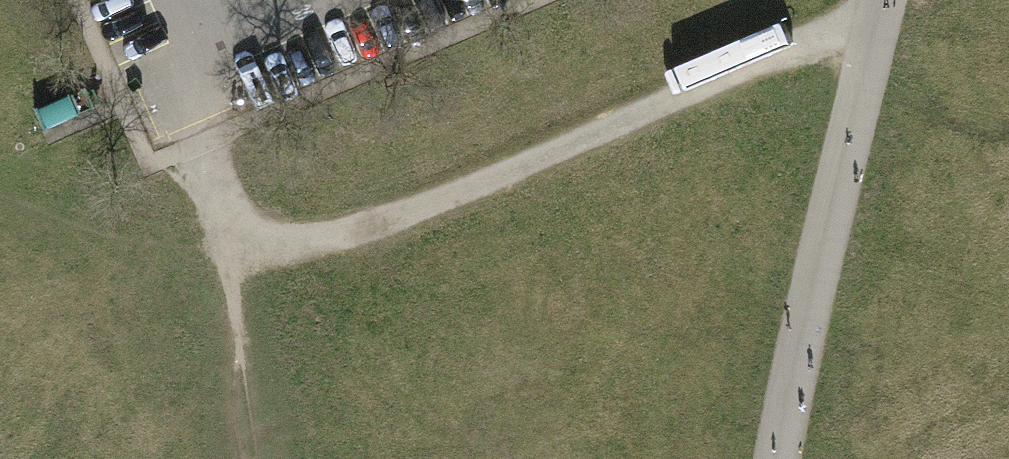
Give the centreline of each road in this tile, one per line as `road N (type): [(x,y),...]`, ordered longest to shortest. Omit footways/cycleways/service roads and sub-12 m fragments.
road 1 (track): [(881,7),(346,237),(273,239),(227,229),(195,149),(212,16)]
road 2 (track): [(780,458),(883,0)]

